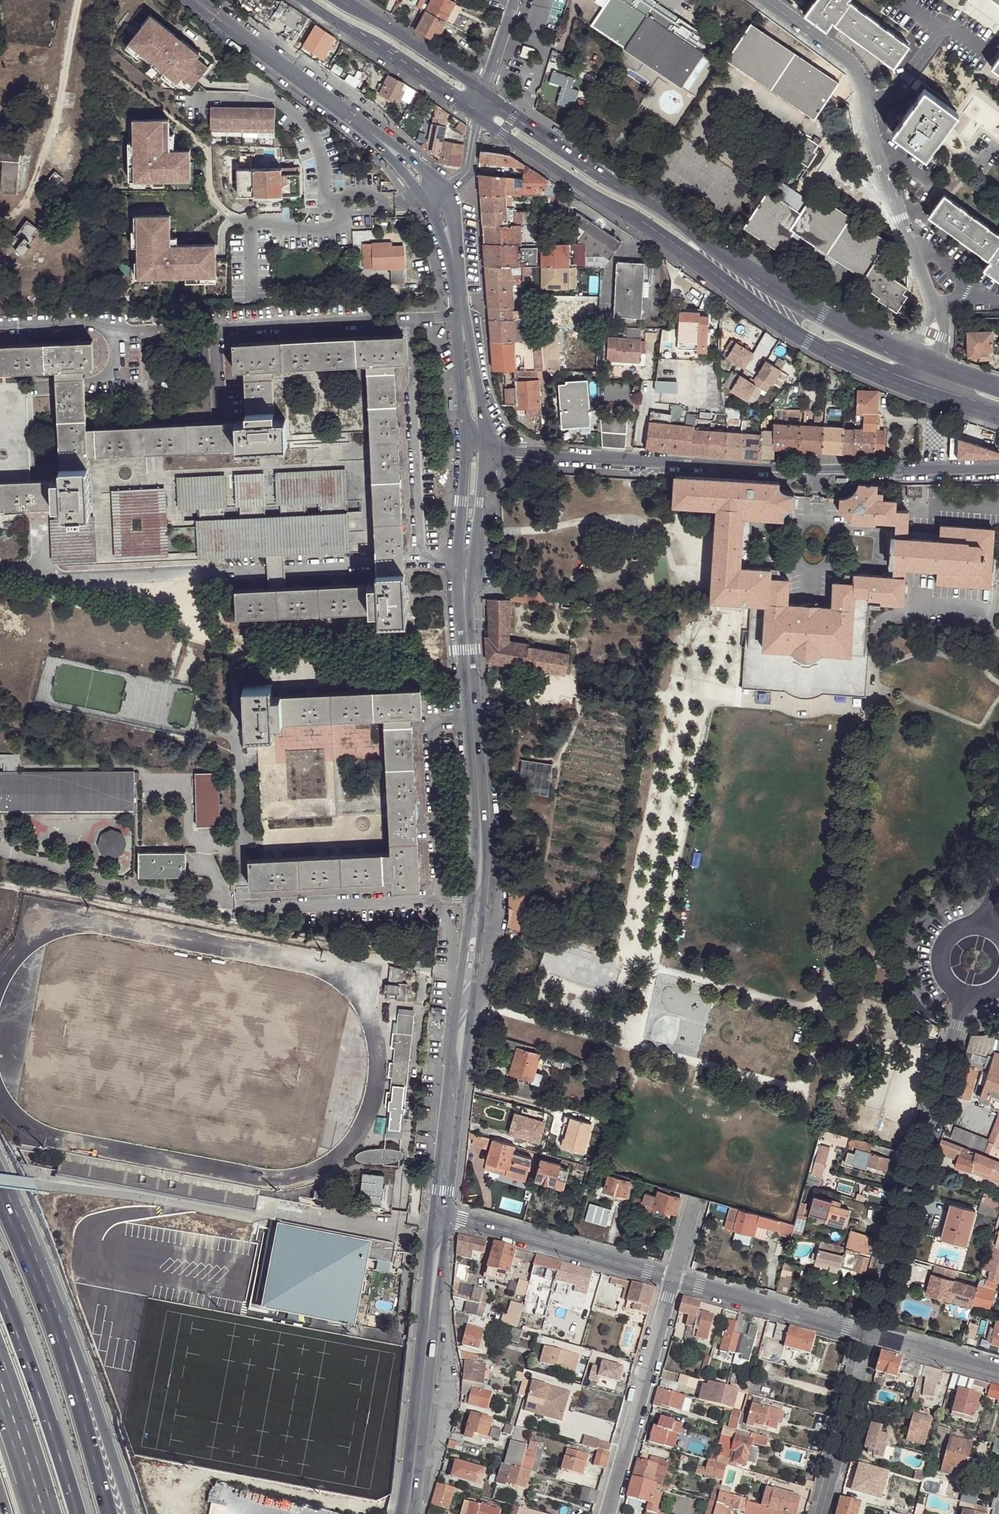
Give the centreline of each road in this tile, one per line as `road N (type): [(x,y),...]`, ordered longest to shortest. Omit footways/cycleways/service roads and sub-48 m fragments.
road 1 (residential): [(465,599),(480,897),(441,1214)]
road 2 (secondary): [(925,364),(752,276),(486,93)]
road 3 (secondary): [(480,116),(818,348),(916,386)]
road 4 (residential): [(487,448),(778,470),(998,468)]
road 5 (motorway): [(131,1513),(51,1264),(0,1154)]
road 6 (residential): [(966,993),(868,1335)]
road 7 (motorway): [(113,1513),(55,1327),(0,1196)]
road 8 (residential): [(195,0),(377,138),(431,197)]
road 9 (residential): [(763,0),(852,67),(914,249)]
road 10 (residential): [(441,1214),(406,1513)]
road 11 (residential): [(669,1278),(606,1513)]
road 12 (motorway): [(77,1513),(0,1285)]
road 13 (residential): [(441,1214),(669,1278)]
road 14 (secondary): [(304,0),(480,116)]
road 15 (residential): [(669,1278),(868,1335)]
road 16 (residential): [(868,1335),(819,1513)]
road 17 (residential): [(464,418),(465,599)]
road 18 (secondary): [(486,93),(337,0)]
road 19 (residential): [(465,599),(487,448)]
road 20 (residential): [(487,448),(459,302)]
road 21 (motorway): [(0,1382),(43,1513)]
road 22 (residential): [(868,1335),(998,1373)]

